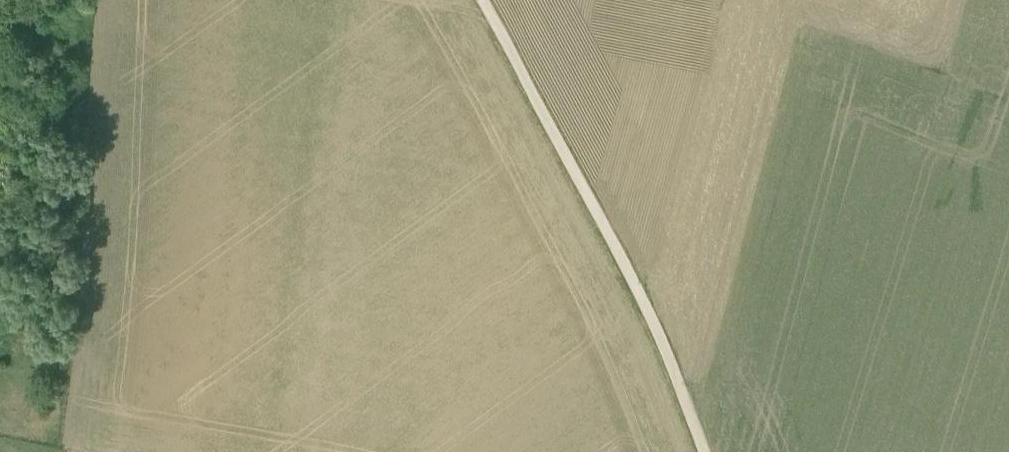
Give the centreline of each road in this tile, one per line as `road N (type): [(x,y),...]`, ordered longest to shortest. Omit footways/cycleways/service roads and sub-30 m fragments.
road 1 (unclassified): [(706,451),(650,314),(483,0)]

